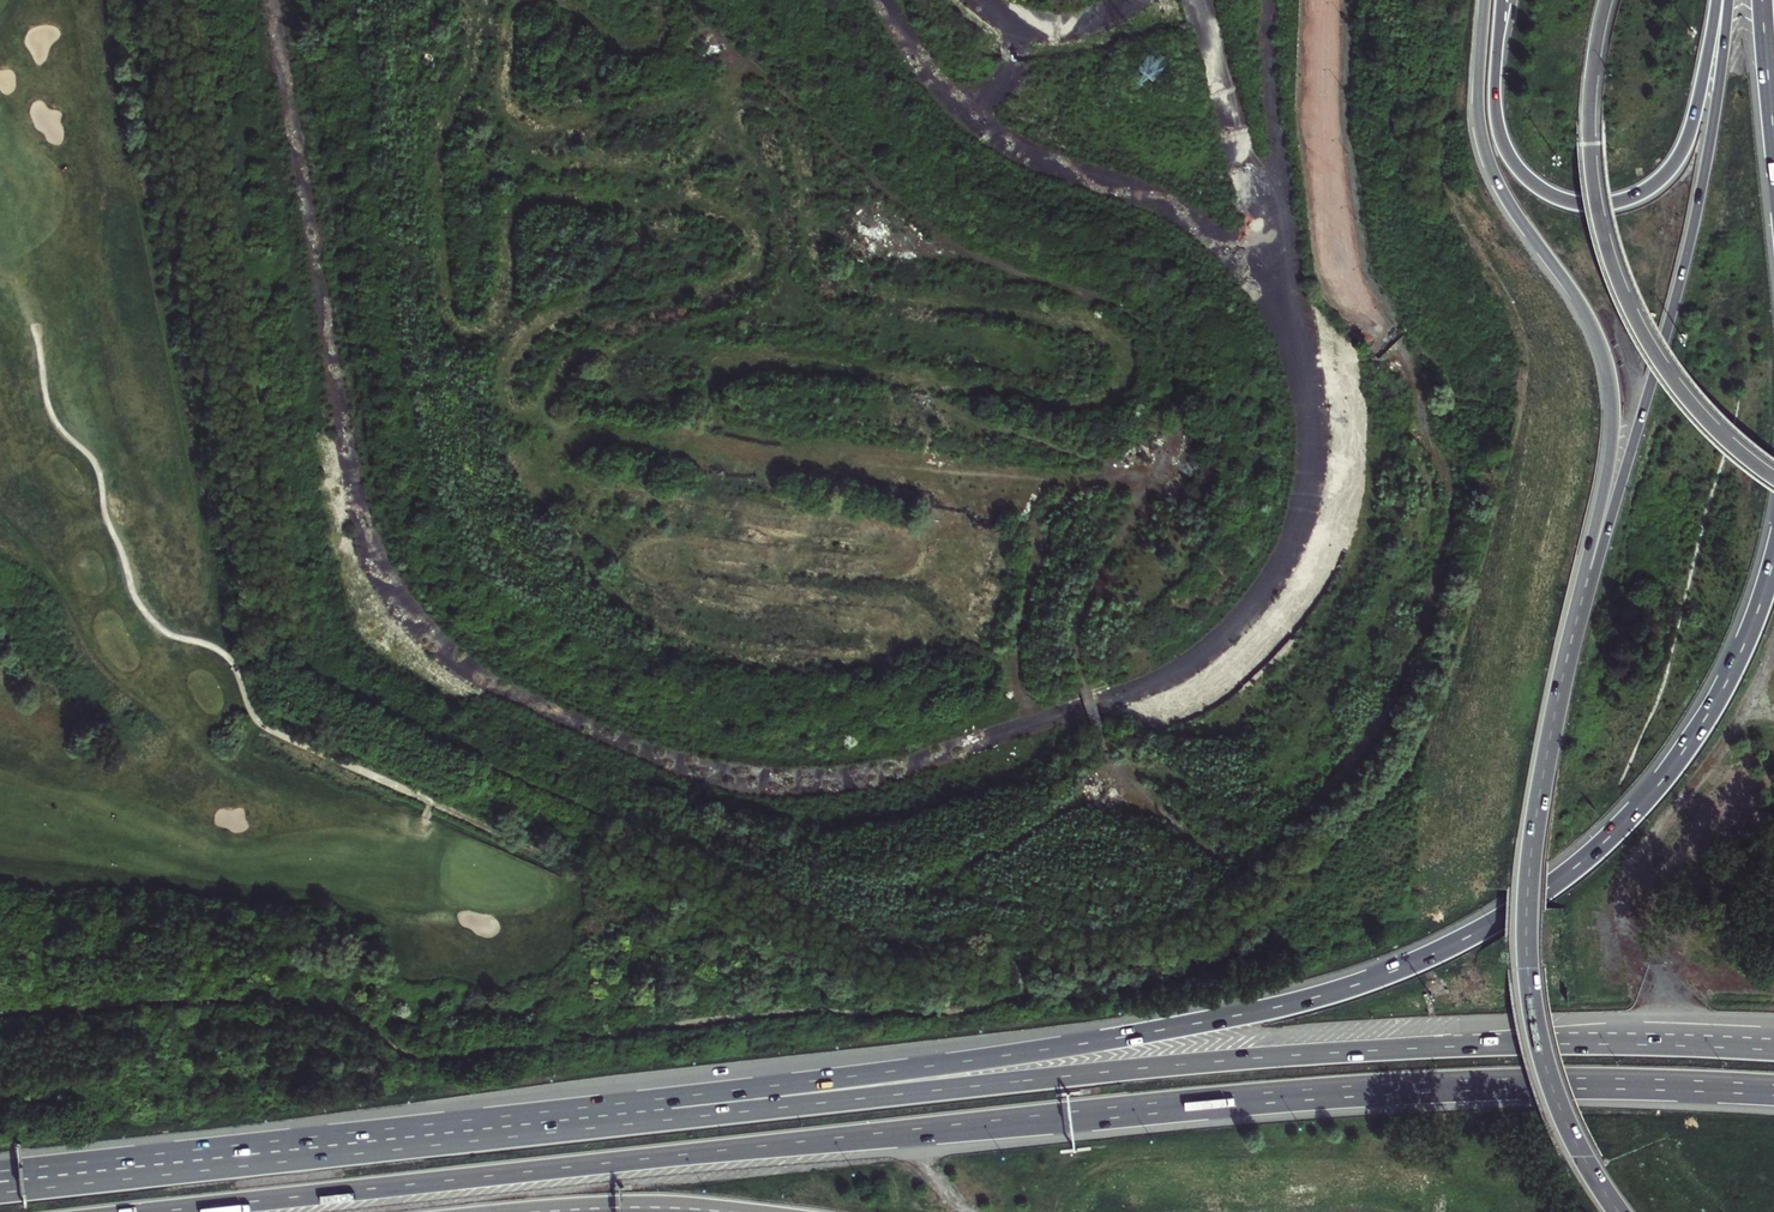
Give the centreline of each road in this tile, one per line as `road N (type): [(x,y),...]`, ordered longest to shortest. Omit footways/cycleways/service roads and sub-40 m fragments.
road 1 (track): [(474,0),(477,47),(446,111),(434,184),(438,303),(460,334),(488,331),(500,310),(510,214),(524,200),(696,203),(743,220),(758,242),(755,266),(725,286),(562,312),(536,325),(506,363),(500,401),(508,412),(521,419),(539,413),(558,374),(599,352),(807,360),(1064,408),(1098,404),(1121,388),(1128,368),(1123,349),(1094,331),(867,296),(832,284),(813,258),(797,144),(775,113),(740,94),(666,102),(552,134),(519,125),(503,99),(509,31),(521,0)]
road 2 (track): [(1332,0),(1325,114),(1347,278),(1418,384),(1427,442),(1452,497),(1450,530),(1412,659),(1380,729),(1294,842),(1250,861),(1204,849),(1136,790),(1104,742),(1077,658),(1100,570),(1171,459),(1179,386),(1167,351),(1143,321),(1116,306),(961,246),(684,0)]
road 3 (trunk): [(1773,557),(1726,684),(1659,785),(1528,904),(1416,962),(1291,1004),(1034,1053),(369,1143)]
road 4 (motorway): [(157,1211),(1353,1093),(1527,1083),(1773,1091)]
road 5 (track): [(1026,693),(972,627),(907,596),(781,585),(726,558),(661,555),(658,572),(694,593),(891,628),(899,639),(894,653),(874,661),(745,662),(693,652),(630,620),(601,591),(585,544),(598,510),(647,504),(894,538),(909,566),(888,576),(801,565)]
road 6 (motorway): [(1700,1046),(1305,1055),(369,1143)]
road 7 (trunk): [(1485,0),(1478,96),(1488,163),(1591,322),(1614,400),(1610,466),(1561,684)]
road 8 (trunk): [(1724,0),(1718,99),(1683,274),(1561,684)]
road 9 (track): [(521,419),(1153,489)]
road 10 (trunk): [(1561,684),(1527,882),(1531,1014),(1565,1124),(1617,1211)]
road 11 (trunk): [(1773,483),(1674,389),(1607,264),(1588,162),(1607,0)]
road 12 (trunk): [(1719,0),(1694,121),(1674,166),(1638,195),(1593,206),(1544,191),(1506,149),(1495,92),(1502,0)]
road 13 (track): [(1773,660),(1757,710),(1667,817),(1621,889),(1630,981),(1686,994),(1773,997)]
road 14 (motorway): [(369,1143),(0,1181)]
road 15 (track): [(1097,483),(1060,502),(1042,530),(1032,574),(1017,655),(1026,693),(1046,721)]
road 16 (track): [(567,0),(645,51),(662,37),(651,0)]
road 17 (trunk): [(1762,0),(1773,137)]

